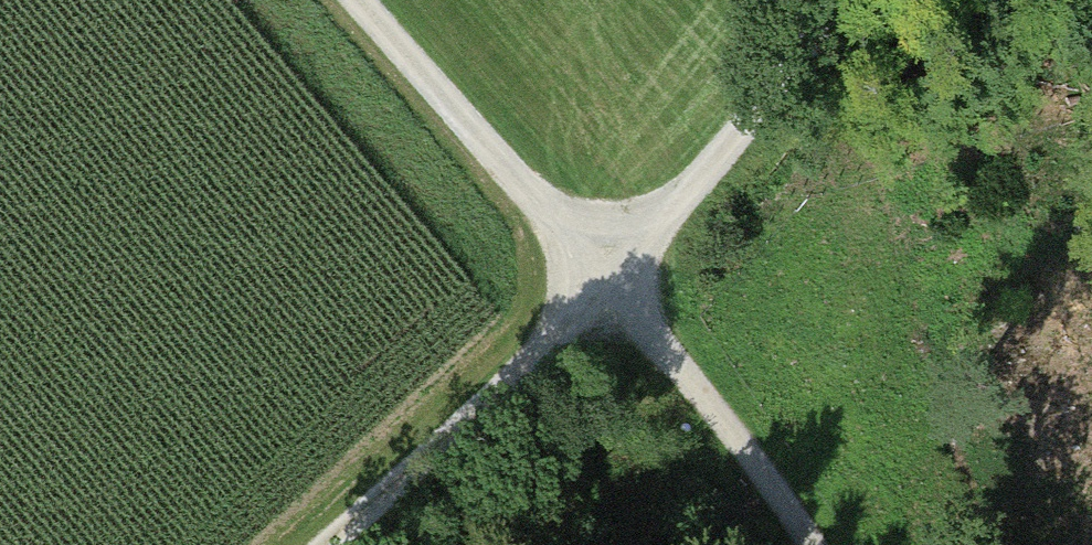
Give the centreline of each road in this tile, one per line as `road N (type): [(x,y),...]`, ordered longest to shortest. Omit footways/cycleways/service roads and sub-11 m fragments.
road 1 (track): [(329,544),(617,283),(838,0)]
road 2 (track): [(783,544),(718,424),(617,283),(365,0)]

